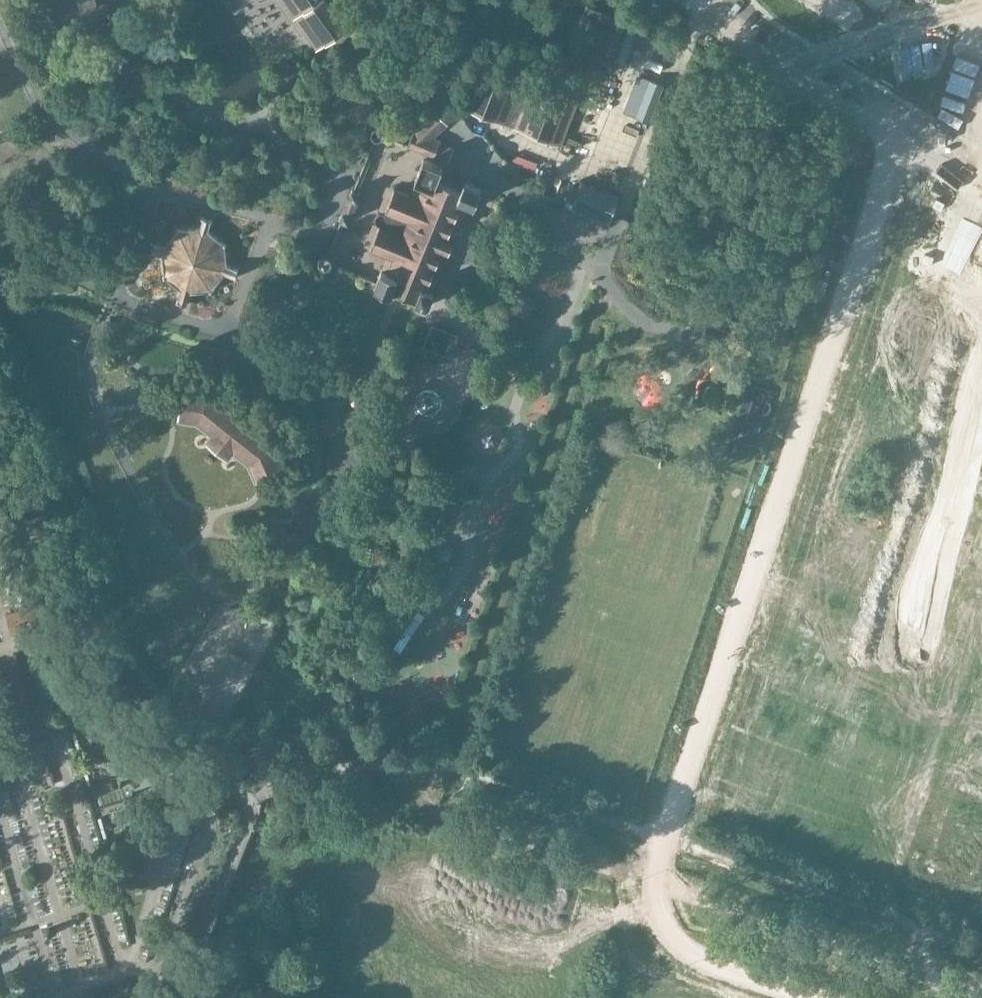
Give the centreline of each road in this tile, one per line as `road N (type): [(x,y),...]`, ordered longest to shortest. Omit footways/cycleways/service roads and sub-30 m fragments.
road 1 (unclassified): [(819,997),(690,954),(664,921),(657,885),(663,840),(892,153),(874,127),(722,29)]

